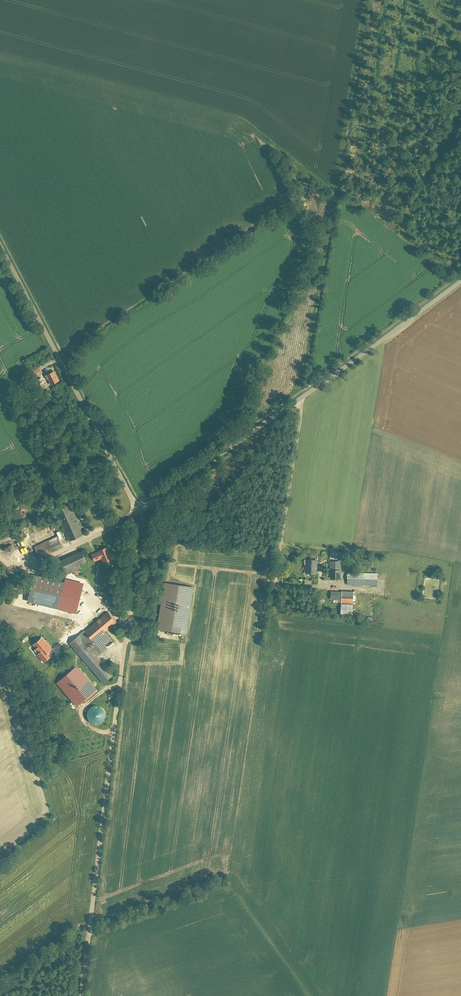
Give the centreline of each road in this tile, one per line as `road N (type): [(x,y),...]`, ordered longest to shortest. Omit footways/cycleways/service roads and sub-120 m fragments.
road 1 (residential): [(82,995),(141,507)]
road 2 (track): [(368,0),(305,388)]
road 3 (residential): [(460,282),(141,507)]
road 4 (residential): [(141,507),(0,243)]
road 5 (residential): [(141,507),(55,556),(0,574)]

